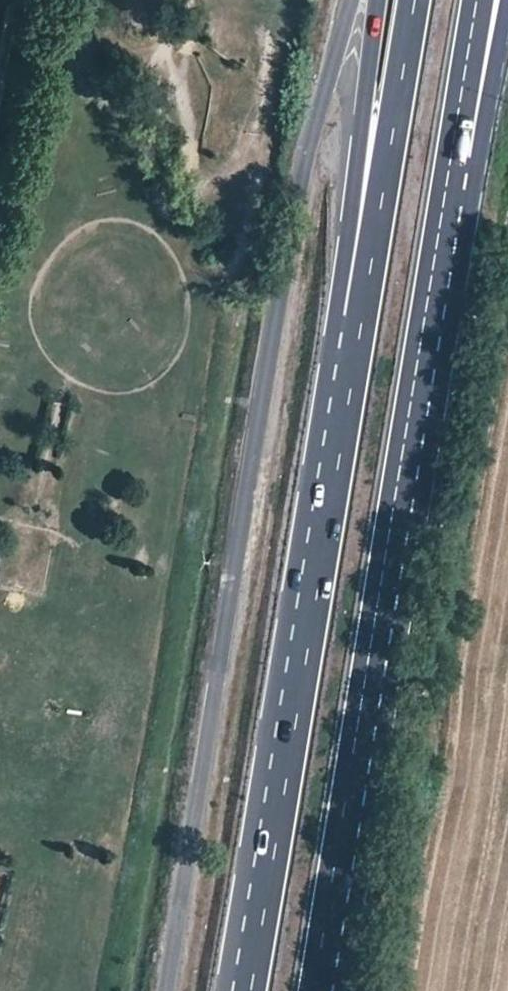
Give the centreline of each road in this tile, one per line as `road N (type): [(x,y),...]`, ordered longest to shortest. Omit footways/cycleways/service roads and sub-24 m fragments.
road 1 (unclassified): [(349,0),(285,230),(166,990)]
road 2 (primary): [(314,990),(451,153)]
road 3 (primary): [(369,279),(250,990)]
road 4 (primary): [(379,0),(352,225),(369,279)]
road 5 (primary): [(415,0),(369,279)]
road 6 (primary): [(451,153),(488,111),(507,11)]
road 7 (primary): [(451,153),(476,0)]

